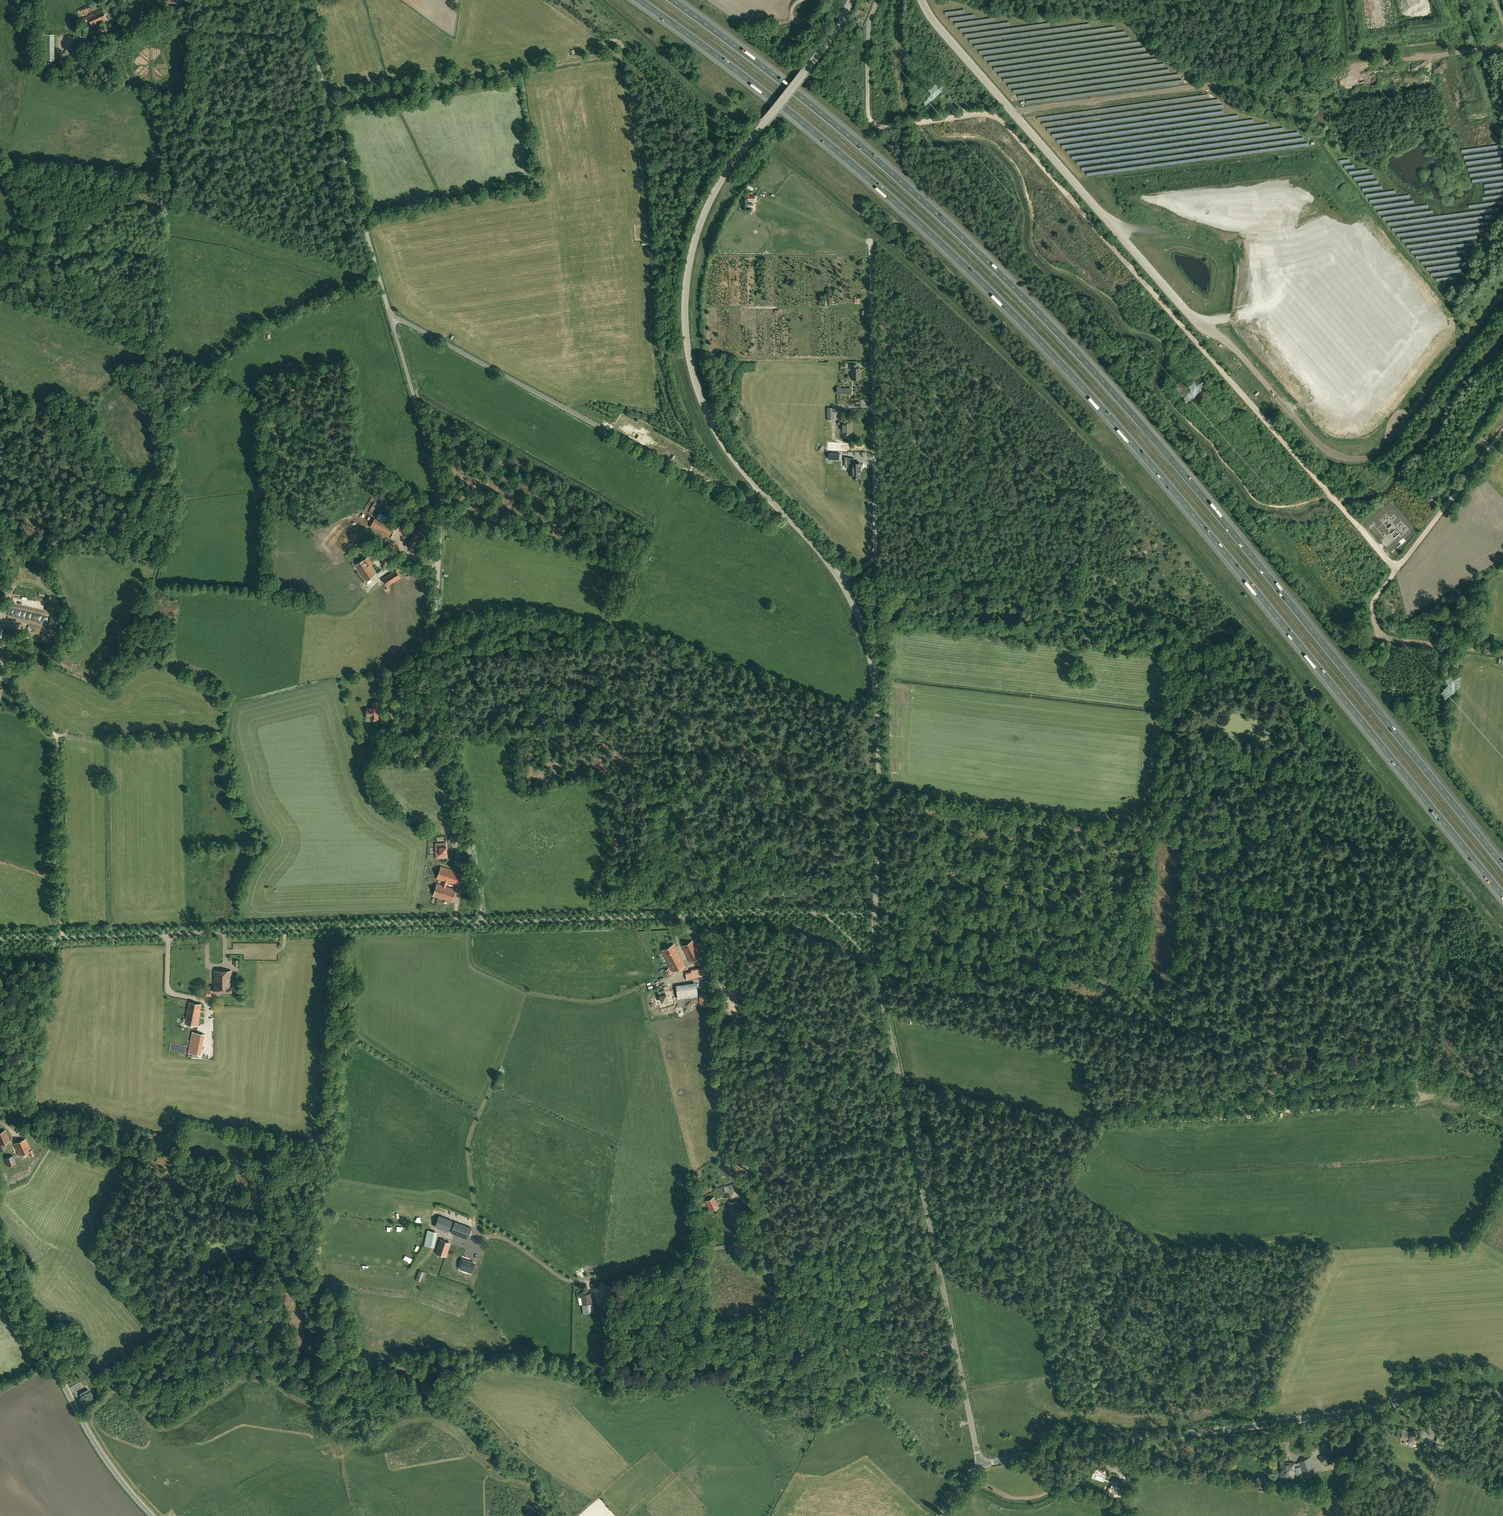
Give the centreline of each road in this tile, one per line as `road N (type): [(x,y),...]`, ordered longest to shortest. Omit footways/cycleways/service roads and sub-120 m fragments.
road 1 (motorway): [(639,0),(875,184),(1043,345),(1199,521),(1502,896)]
road 2 (motorway): [(1502,866),(1209,504),(1031,305),(857,143),(671,0)]
road 3 (unclassified): [(482,923),(437,659),(441,490),(390,315)]
road 4 (track): [(198,129),(618,57),(646,232)]
road 5 (track): [(1333,497),(1007,125),(982,114),(926,122)]
road 6 (unclassified): [(761,489),(721,438),(698,391),(685,316),(691,257),(728,171),(851,0)]
road 7 (track): [(878,975),(1420,1068)]
road 8 (unclassified): [(1502,1394),(981,1468)]
road 9 (unclassified): [(981,1468),(876,965)]
road 10 (unclassified): [(482,923),(0,940)]
road 11 (unclassified): [(761,489),(738,501),(390,315)]
road 12 (unclassified): [(841,581),(875,551),(871,243)]
road 13 (unclassified): [(823,914),(482,923)]
road 14 (unclassified): [(875,914),(876,693),(865,635),(841,581)]
road 15 (unclassified): [(390,315),(298,0)]
road 16 (track): [(1420,1068),(1415,1099),(1402,1107),(1141,1123)]
road 17 (unclassified): [(160,1515),(96,1439),(0,1261)]
road 18 (track): [(1123,654),(1126,630),(1113,607),(903,582),(873,558)]
road 19 (track): [(280,1217),(180,1188),(133,1154),(0,1122)]
road 20 (track): [(1502,331),(1385,483),(1336,500)]
road 21 (track): [(1420,1068),(1434,854)]
road 22 (track): [(0,1111),(23,1093),(54,938)]
road 23 (track): [(1502,432),(1396,570)]
road 24 (track): [(1396,570),(1374,604),(1379,630),(1394,640),(1452,646)]
road 25 (unclassified): [(889,127),(873,124),(868,111),(869,30),(877,0)]
road 26 (track): [(908,124),(895,67),(896,0)]
road 27 (unclassified): [(841,581),(761,489)]

